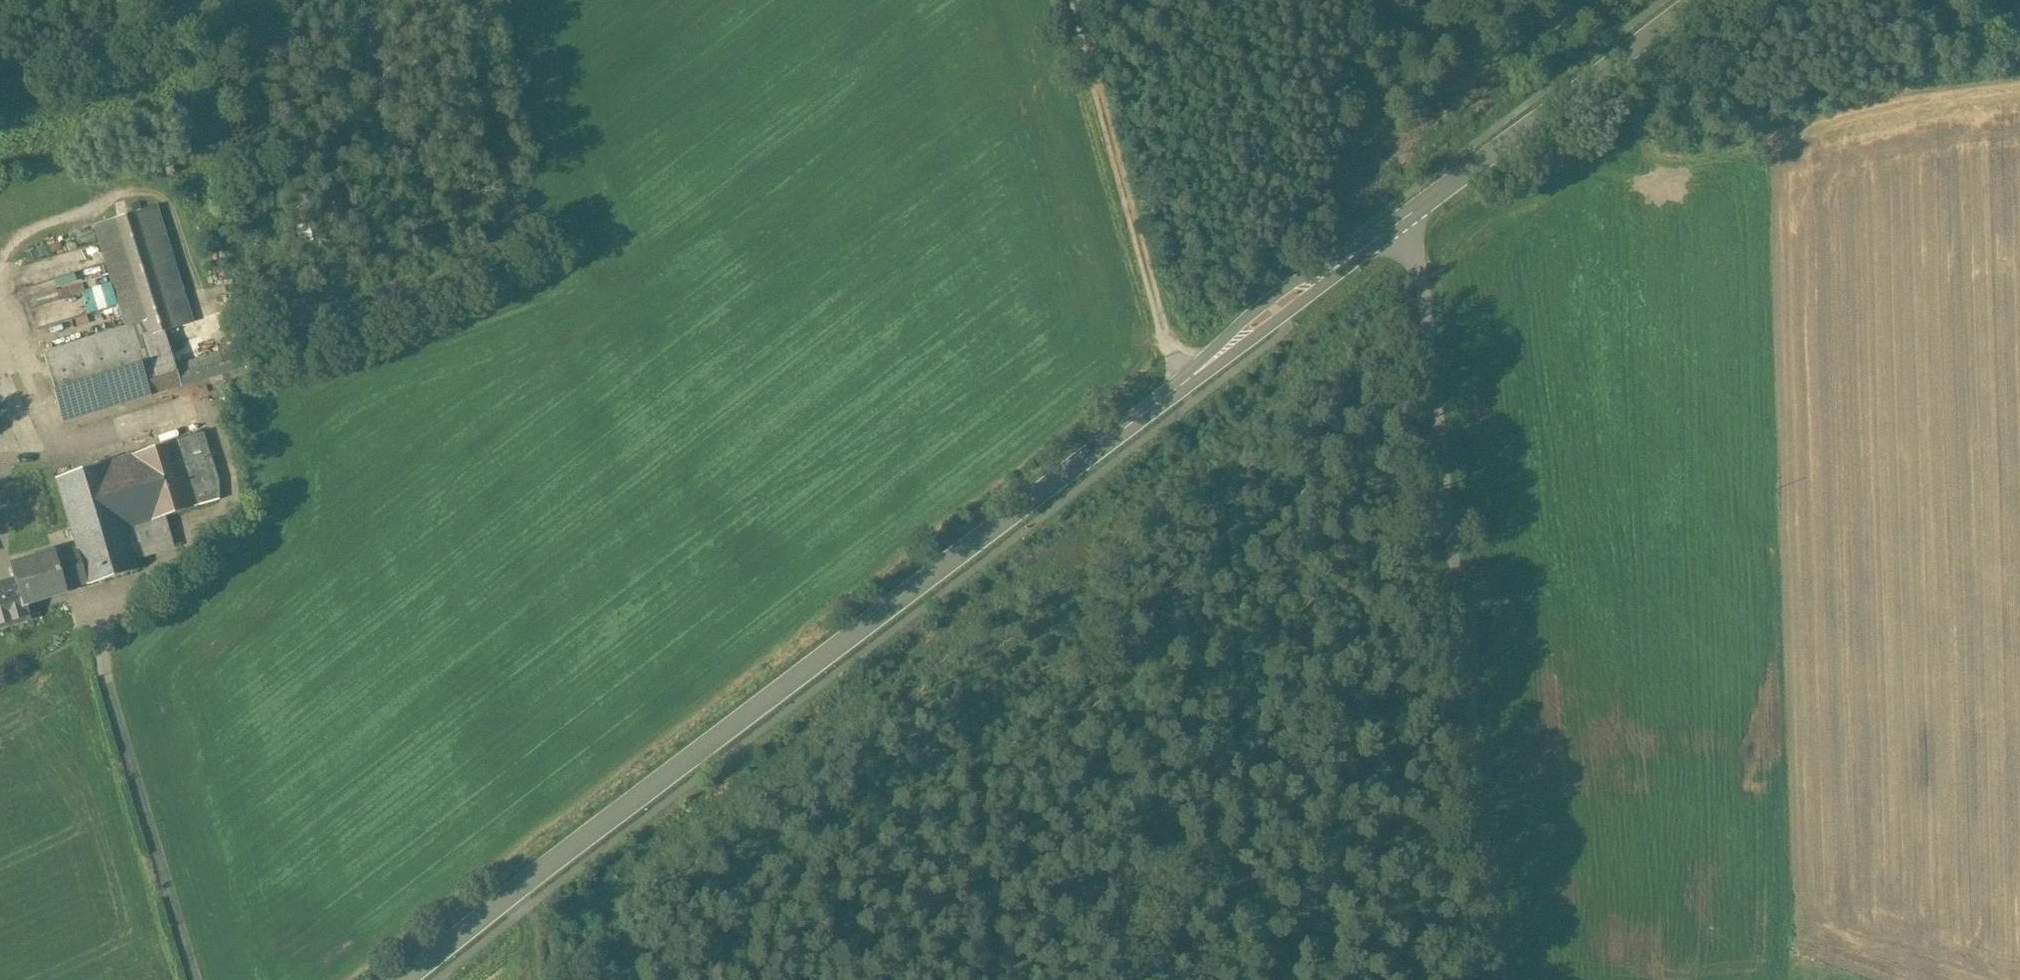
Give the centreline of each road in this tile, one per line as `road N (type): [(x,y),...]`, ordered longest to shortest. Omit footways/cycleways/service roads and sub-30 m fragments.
road 1 (unclassified): [(406,979),(1245,338)]
road 2 (unclassified): [(1413,209),(1495,979)]
road 3 (track): [(1076,0),(1183,381)]
road 4 (track): [(192,979),(104,688),(90,609)]
road 5 (unclassified): [(1413,209),(1697,0)]
road 6 (unclassified): [(1346,260),(1317,261),(1259,302),(1245,338)]
road 7 (unclassified): [(1245,338),(1332,283),(1346,260)]

